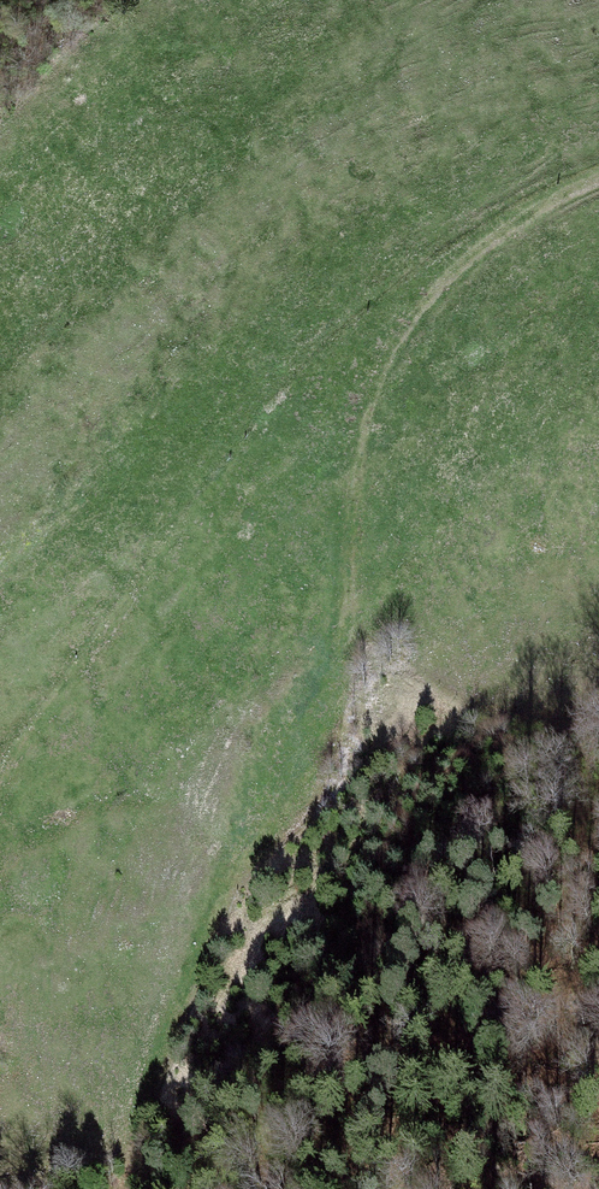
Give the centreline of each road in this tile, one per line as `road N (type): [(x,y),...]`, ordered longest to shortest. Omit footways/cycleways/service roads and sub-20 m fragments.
road 1 (track): [(504,225),(422,307),(372,395),(349,507),(340,646),(331,679),(175,1001),(119,1188)]
road 2 (track): [(598,178),(444,255),(344,330),(254,435),(0,801)]

